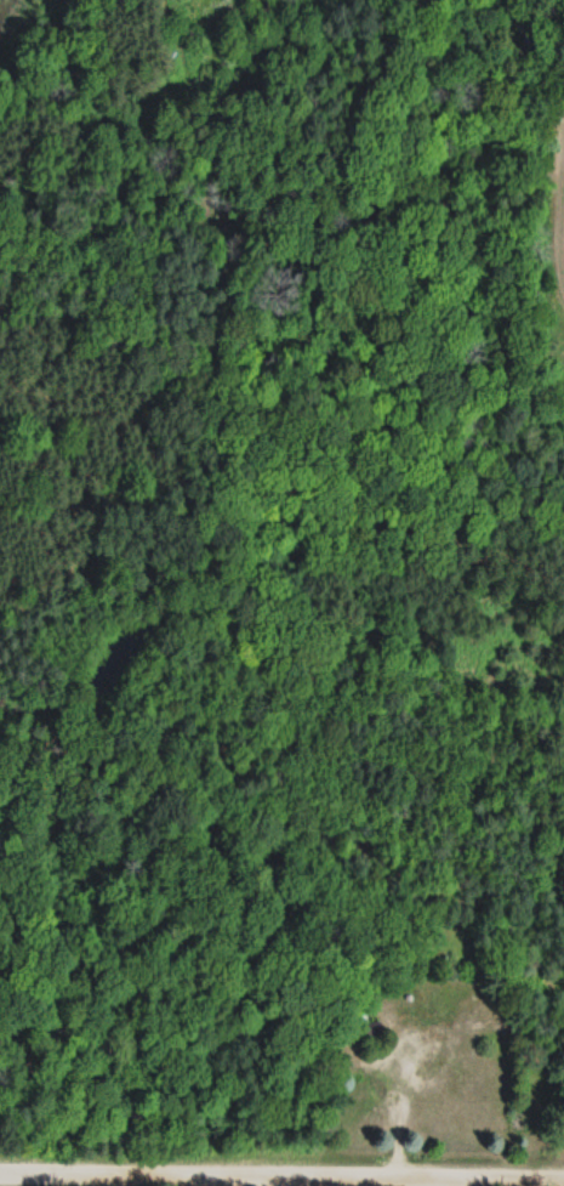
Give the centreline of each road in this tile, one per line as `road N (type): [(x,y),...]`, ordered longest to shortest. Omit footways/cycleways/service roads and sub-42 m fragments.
road 1 (residential): [(563,1181),(0,1171)]

